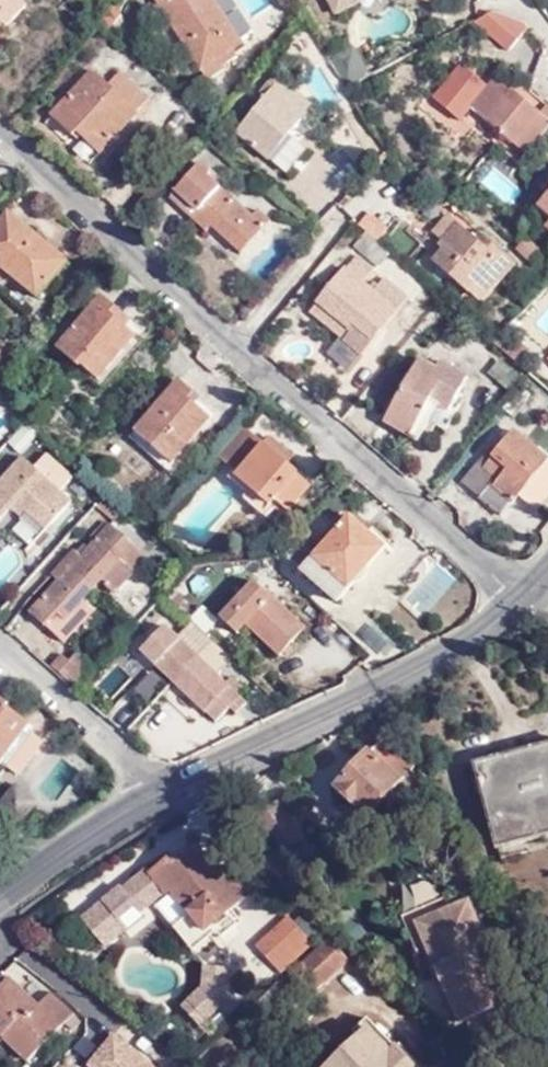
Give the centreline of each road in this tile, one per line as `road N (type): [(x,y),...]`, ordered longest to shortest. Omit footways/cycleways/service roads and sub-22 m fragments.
road 1 (residential): [(520,600),(231,353),(0,136)]
road 2 (residential): [(160,792),(435,661),(520,600)]
road 3 (residential): [(160,792),(0,646)]
road 4 (residential): [(0,899),(160,792)]

